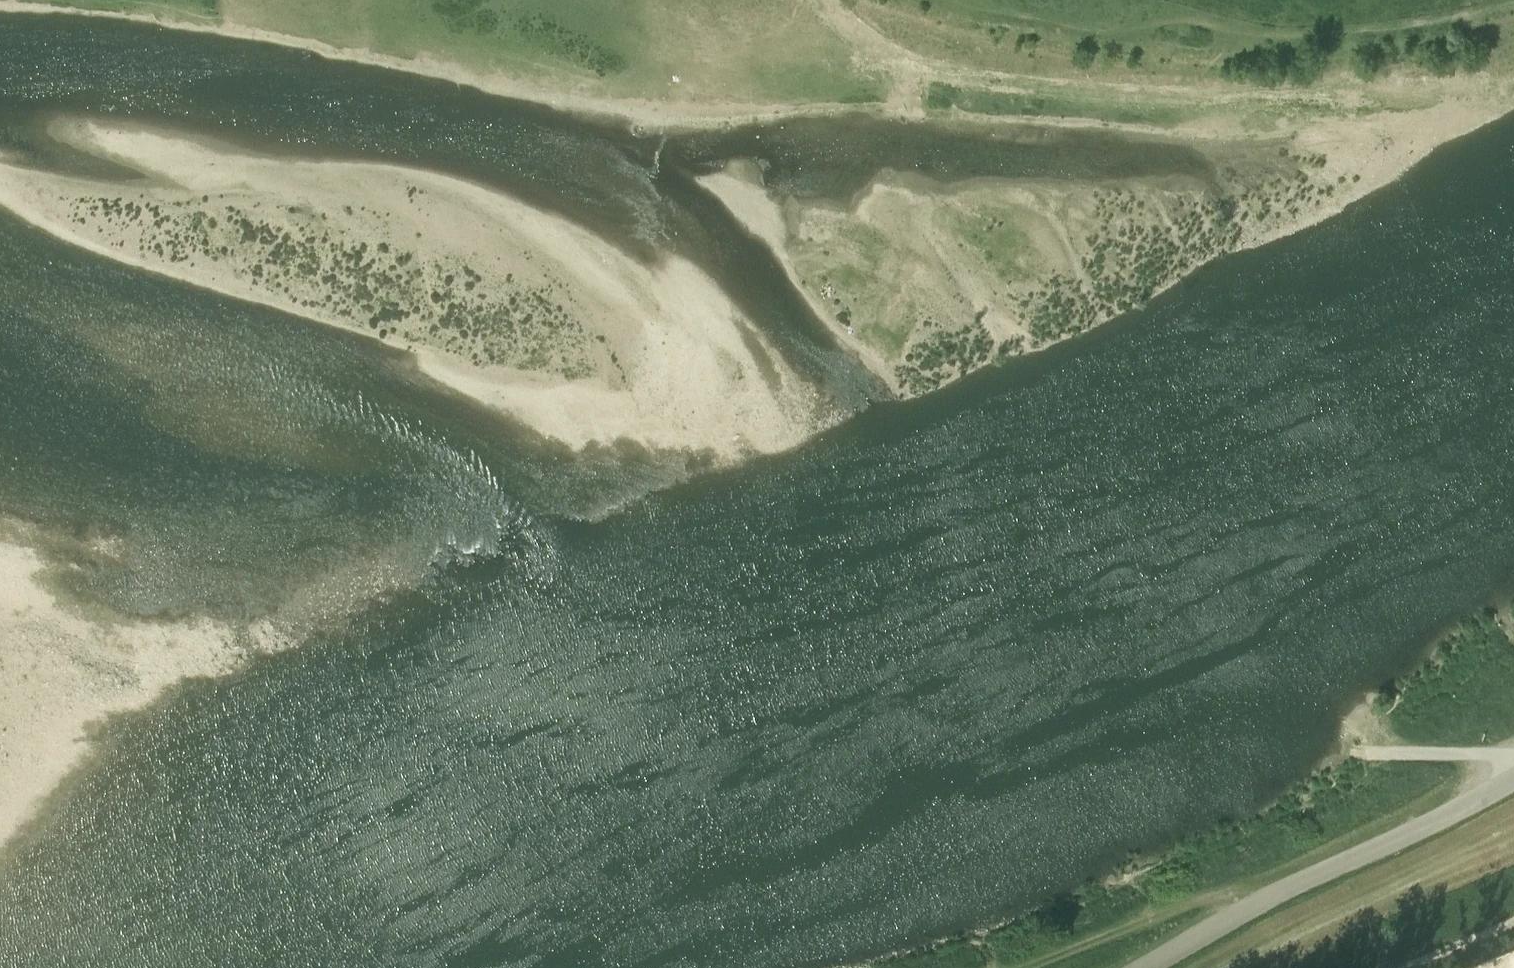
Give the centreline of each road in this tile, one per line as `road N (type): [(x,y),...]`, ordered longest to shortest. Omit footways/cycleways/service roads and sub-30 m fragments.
road 1 (unclassified): [(1513,772),(1264,891),(1130,967)]

